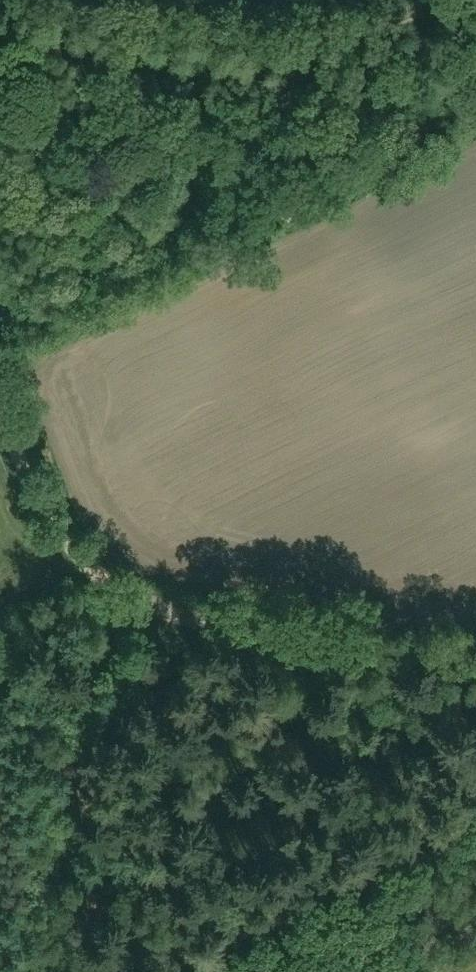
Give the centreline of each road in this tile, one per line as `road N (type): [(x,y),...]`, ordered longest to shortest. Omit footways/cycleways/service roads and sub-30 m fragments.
road 1 (track): [(0,404),(53,521),(122,591),(167,609),(475,664)]
road 2 (track): [(443,0),(327,34),(287,36),(43,0)]
road 3 (track): [(158,971),(475,802)]

